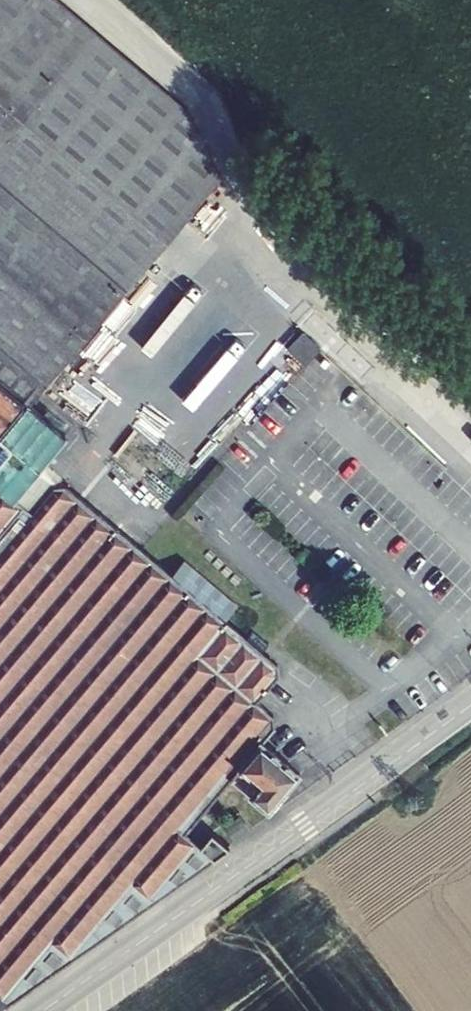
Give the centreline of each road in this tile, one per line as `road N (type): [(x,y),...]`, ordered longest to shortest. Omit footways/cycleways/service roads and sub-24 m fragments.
road 1 (tertiary): [(470,705),(42,1010)]

